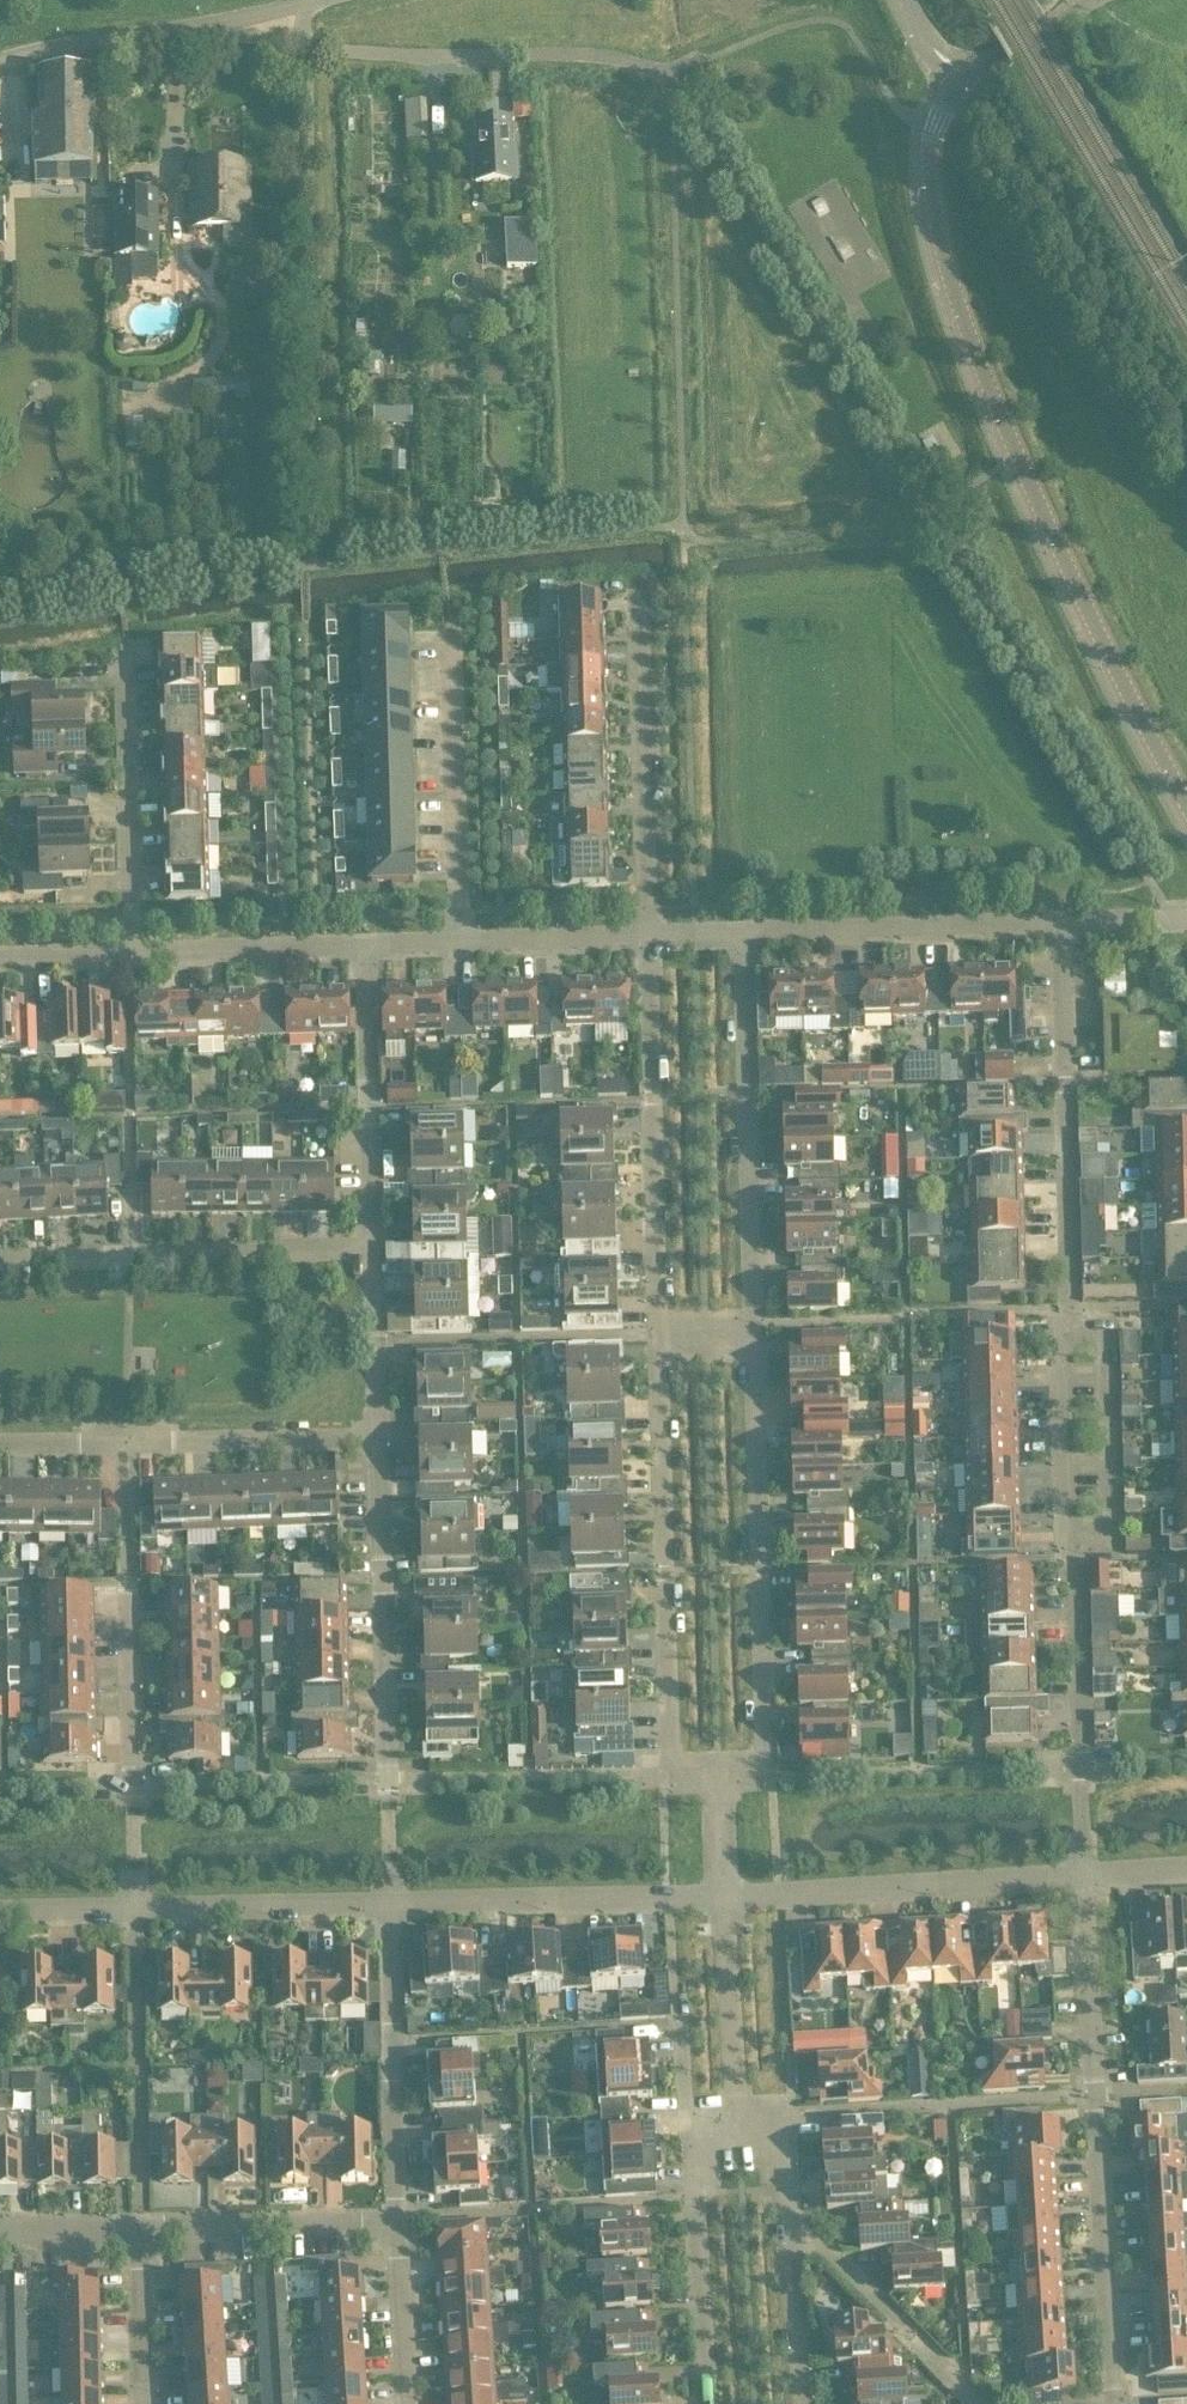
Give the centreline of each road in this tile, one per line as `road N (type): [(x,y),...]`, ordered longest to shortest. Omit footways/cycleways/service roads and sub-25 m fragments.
road 1 (residential): [(1084,1876),(1061,924)]
road 2 (tertiary): [(974,81),(950,107),(935,145),(937,253),(1014,465),(1186,804)]
road 3 (residential): [(1112,2403),(1084,1876)]
road 4 (residential): [(721,1775),(671,1775),(659,1337)]
road 5 (residential): [(746,1333),(766,1774),(721,1775)]
road 6 (residential): [(135,1908),(121,1442)]
road 7 (residential): [(391,1903),(377,1437)]
road 8 (unclassified): [(671,80),(606,57),(343,51),(246,21)]
road 9 (residential): [(659,1337),(647,930)]
road 10 (residential): [(736,926),(746,1333)]
road 11 (unclassified): [(0,1244),(371,1245)]
road 12 (residential): [(724,1895),(1084,1876)]
road 13 (residential): [(391,1903),(724,1895)]
road 14 (residential): [(704,2403),(688,2122),(738,2117)]
road 15 (residential): [(647,930),(636,602)]
road 16 (residential): [(738,2117),(777,2115),(799,2403)]
road 17 (residential): [(736,926),(1061,924)]
road 18 (residential): [(397,2217),(391,1903)]
road 19 (residential): [(371,1245),(362,937)]
road 20 (residential): [(461,934),(449,634)]
road 21 (residential): [(125,947),(121,666)]
road 22 (residential): [(141,2224),(397,2217)]
road 23 (residential): [(135,1908),(391,1903)]
road 24 (residential): [(121,1442),(377,1437)]
road 25 (unclassified): [(246,21),(0,65)]
road 26 (residential): [(125,947),(362,937)]
road 27 (residential): [(738,2117),(724,1895)]
road 28 (residential): [(377,1437),(371,1245)]
road 29 (residential): [(409,2403),(397,2217)]
road 30 (residential): [(461,934),(647,930)]
road 31 (residential): [(149,2403),(141,2224)]
road 32 (tertiary): [(974,81),(1092,0)]
road 33 (residential): [(0,2227),(141,2224)]
road 34 (residential): [(0,1912),(135,1908)]
road 35 (residential): [(0,954),(125,947)]
road 36 (residential): [(1061,924),(1186,917)]
road 37 (residential): [(0,1444),(121,1442)]

